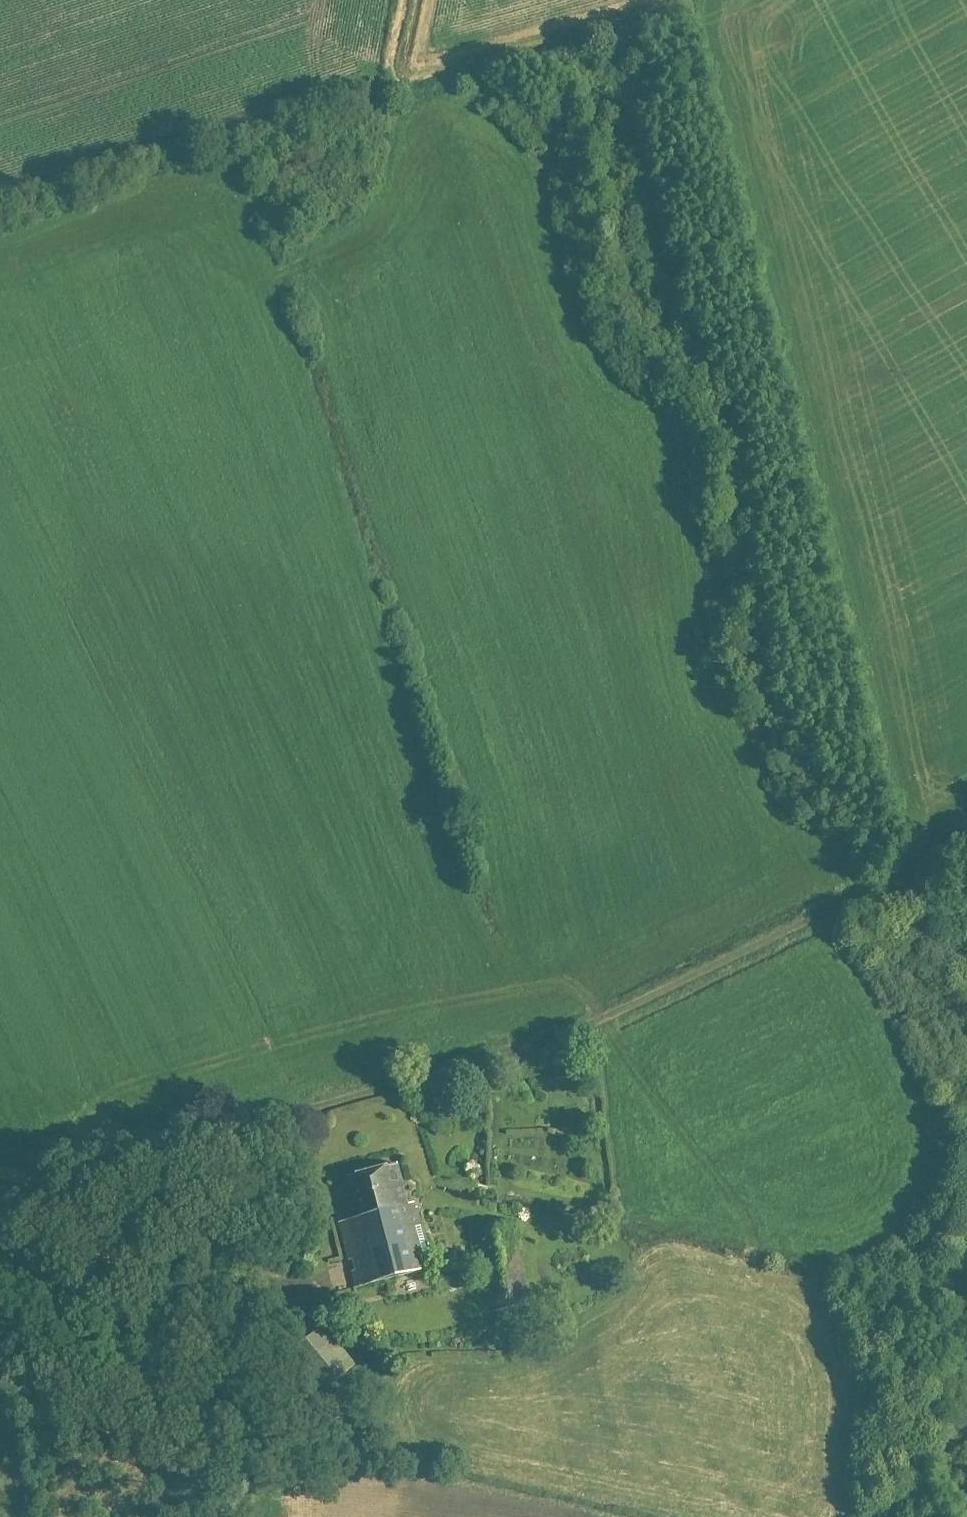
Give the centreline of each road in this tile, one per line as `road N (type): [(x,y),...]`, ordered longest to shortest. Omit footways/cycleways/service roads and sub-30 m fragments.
road 1 (track): [(966,841),(607,1023),(403,1084)]
road 2 (unclassified): [(403,1084),(38,1180)]

